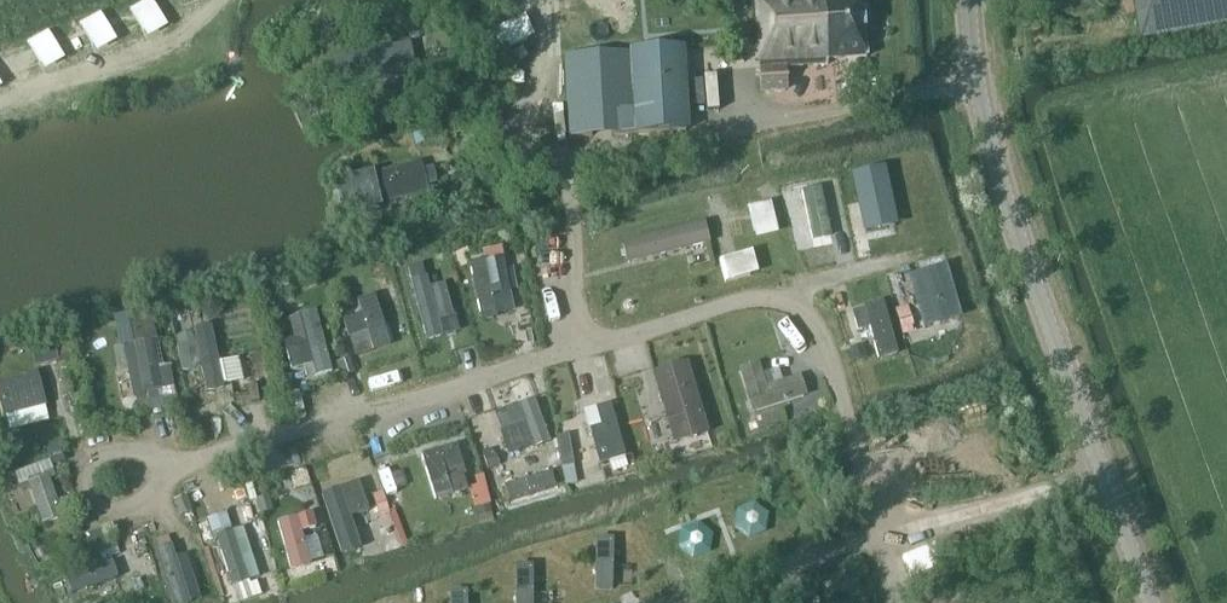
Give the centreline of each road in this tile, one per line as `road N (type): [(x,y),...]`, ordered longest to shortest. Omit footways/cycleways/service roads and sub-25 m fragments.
road 1 (unclassified): [(1099,474),(981,516),(929,517),(895,508),(858,457),(832,371),(803,317),(783,305),(736,303),(582,348)]
road 2 (secondary): [(1099,474),(1005,210),(975,85),(967,0)]
road 3 (unclassified): [(168,466),(582,348)]
road 4 (unclassified): [(168,466),(150,495),(115,512),(93,506),(82,492),(84,462),(101,451),(136,451)]
road 5 (unclassified): [(582,348),(567,150)]
road 6 (secondary): [(1147,602),(1099,474)]

